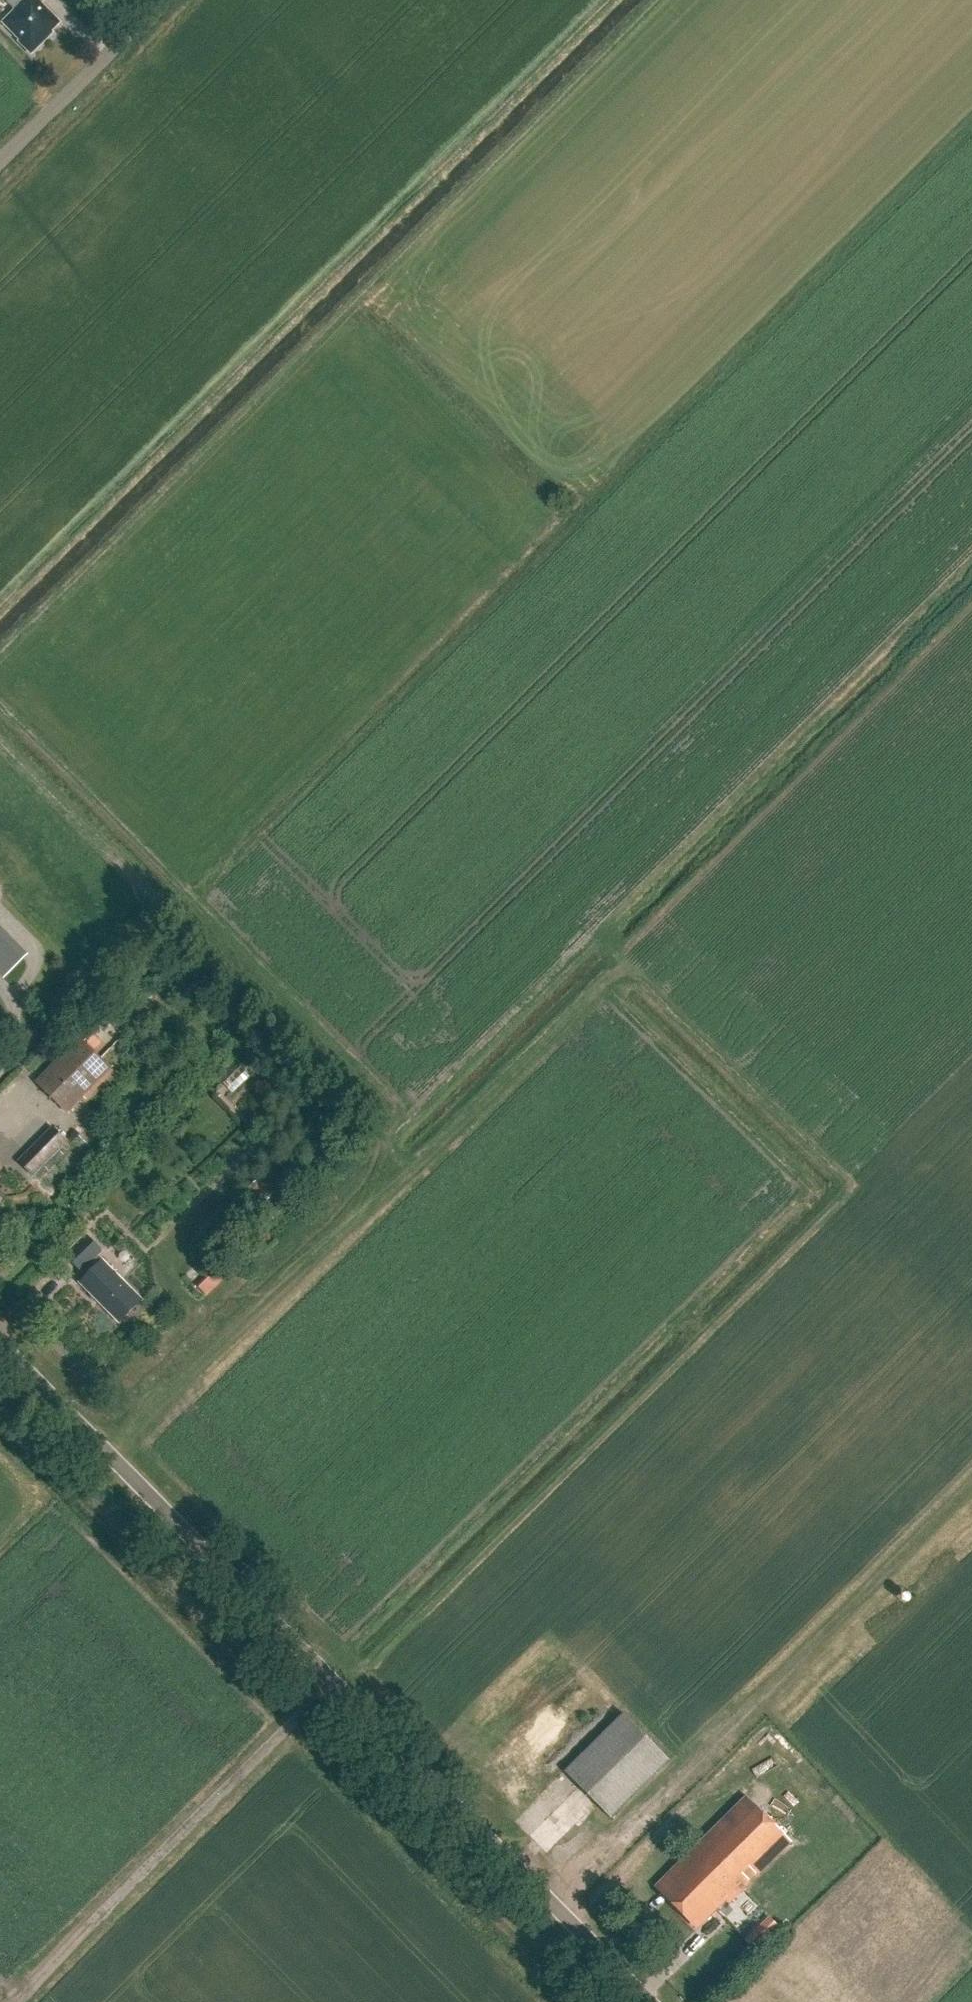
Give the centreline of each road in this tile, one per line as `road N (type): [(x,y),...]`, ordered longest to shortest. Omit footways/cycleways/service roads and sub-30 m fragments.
road 1 (residential): [(647,2001),(0,1345)]
road 2 (unclassified): [(0,170),(172,0)]

